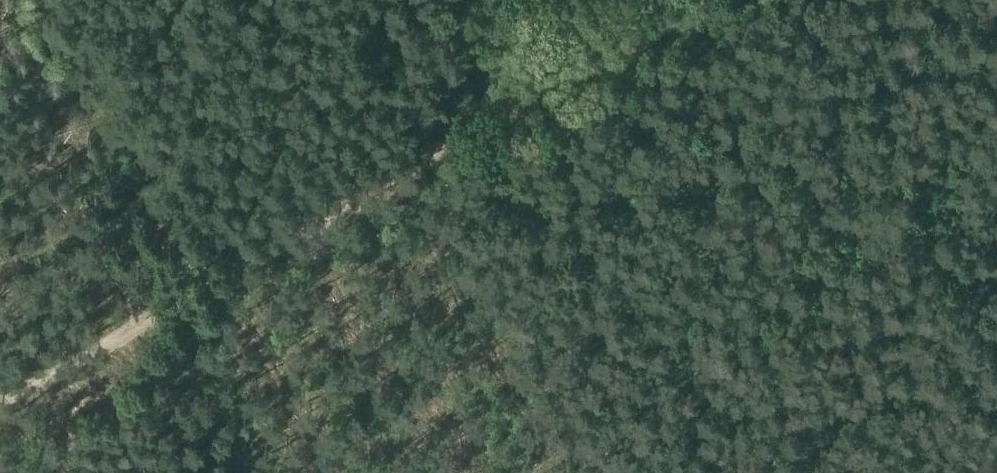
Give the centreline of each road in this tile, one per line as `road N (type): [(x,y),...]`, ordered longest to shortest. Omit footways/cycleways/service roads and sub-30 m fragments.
road 1 (track): [(716,0),(0,405)]
road 2 (track): [(628,472),(549,95)]

